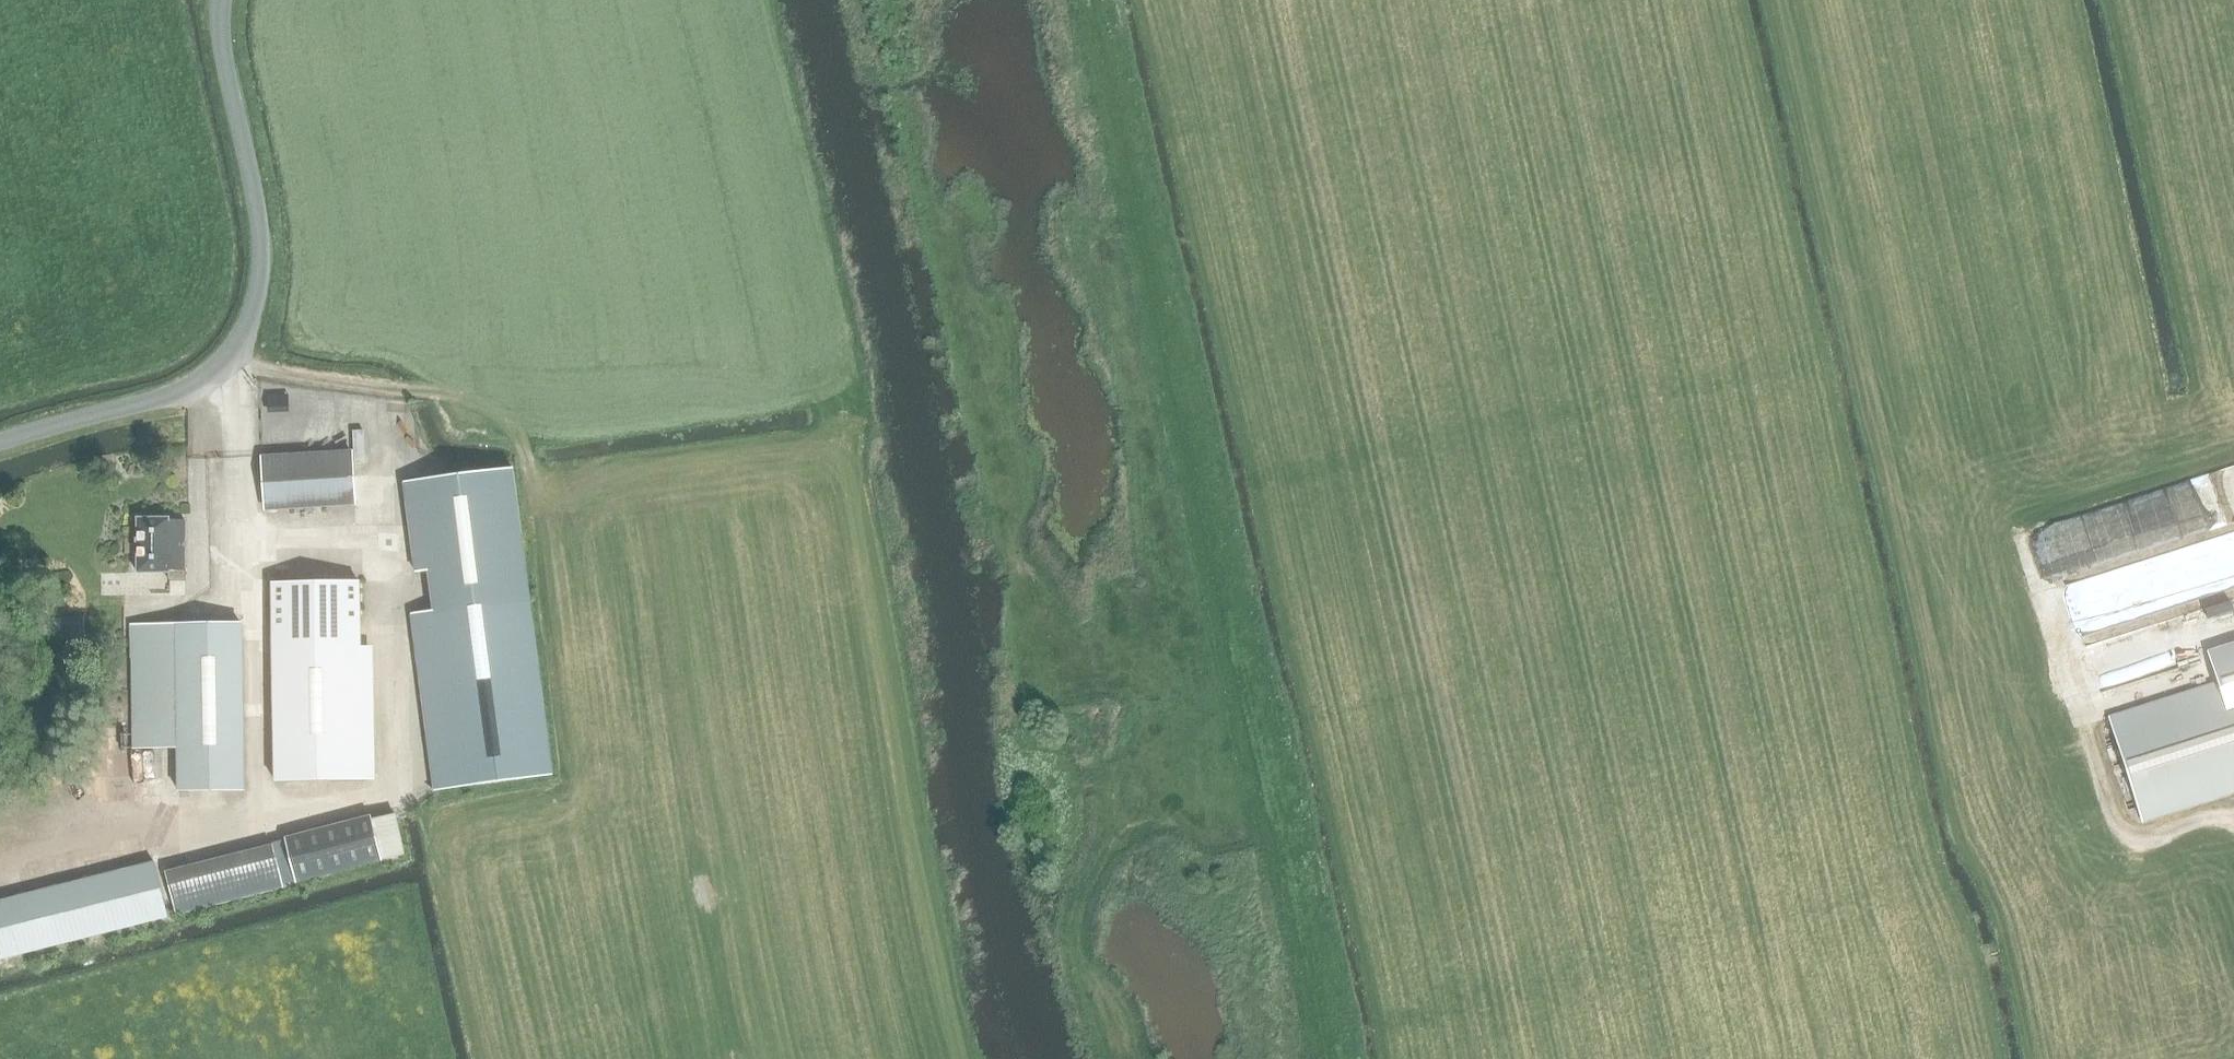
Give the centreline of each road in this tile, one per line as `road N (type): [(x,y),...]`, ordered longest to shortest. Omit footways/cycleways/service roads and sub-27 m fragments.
road 1 (unclassified): [(0,443),(204,379),(248,327),(259,240),(221,0)]

